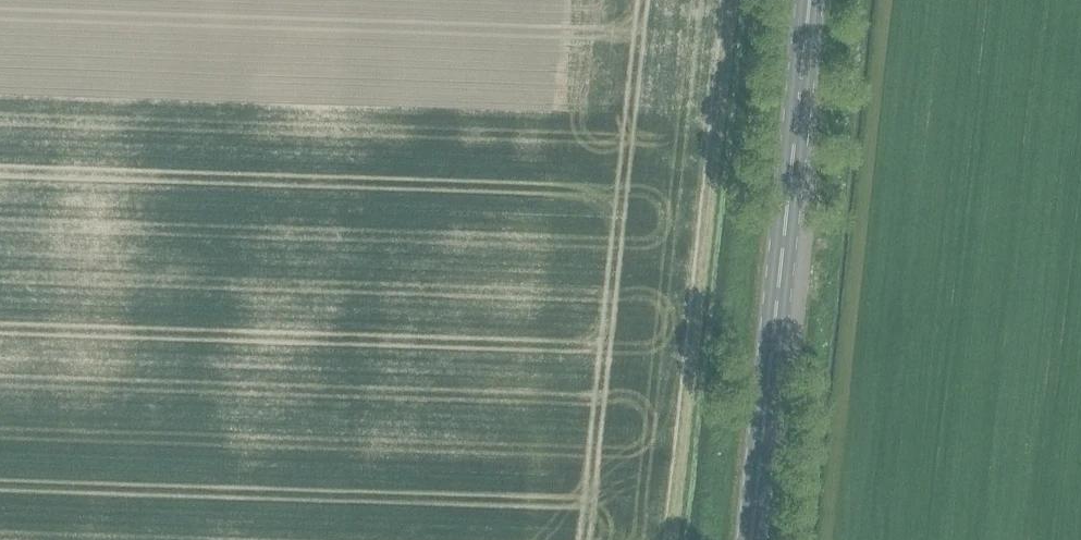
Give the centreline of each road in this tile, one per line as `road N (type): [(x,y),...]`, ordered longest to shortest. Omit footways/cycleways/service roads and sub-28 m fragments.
road 1 (primary): [(750,539),(809,0)]

